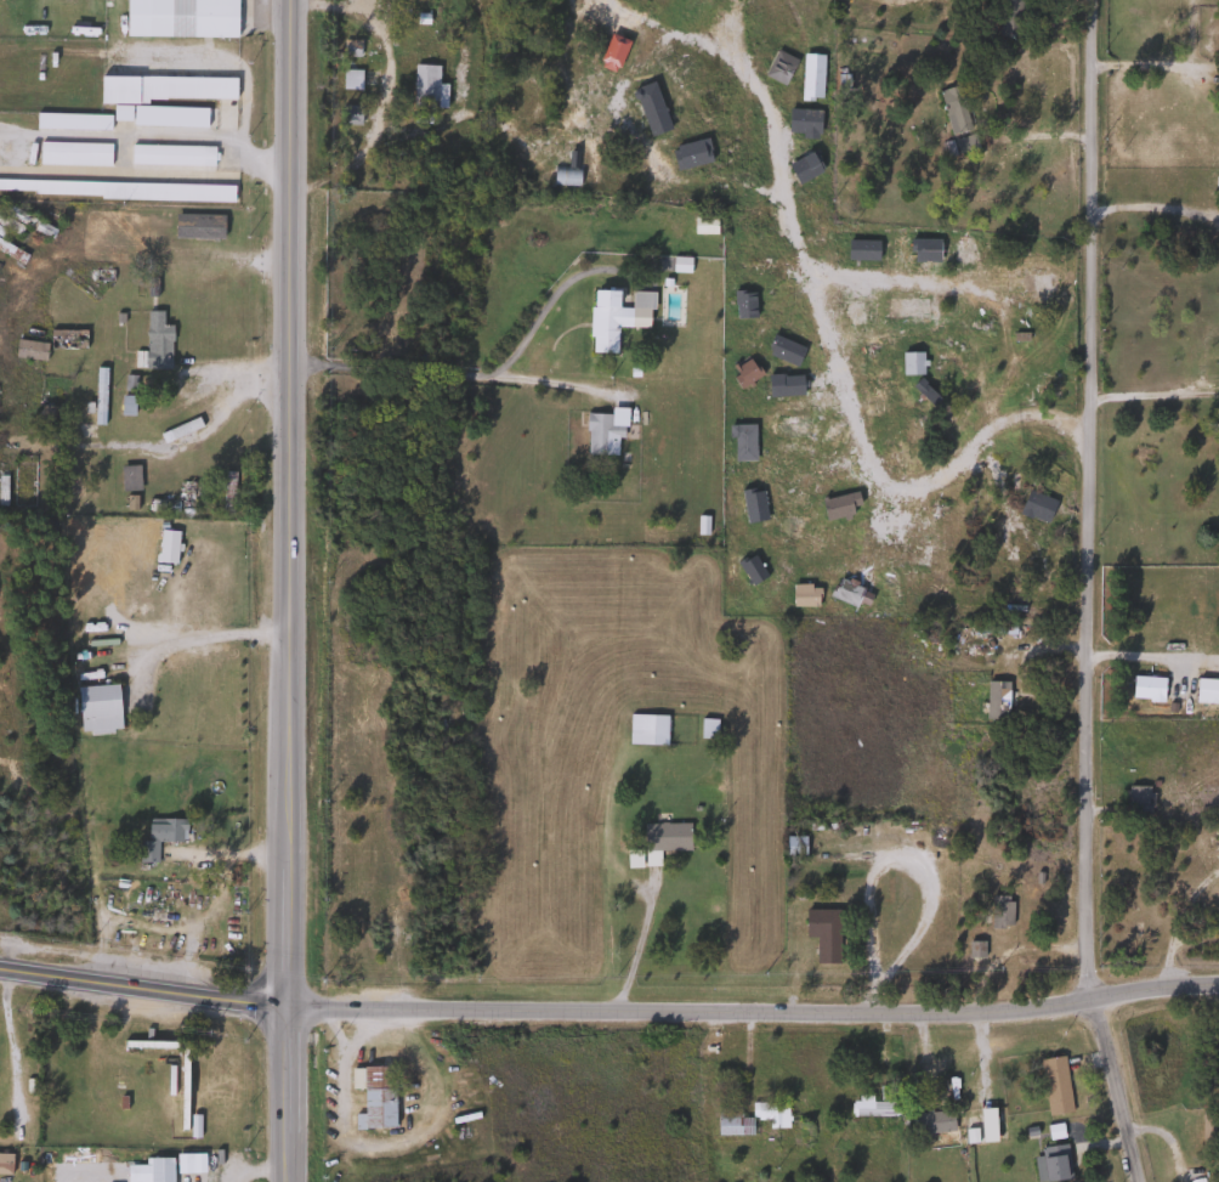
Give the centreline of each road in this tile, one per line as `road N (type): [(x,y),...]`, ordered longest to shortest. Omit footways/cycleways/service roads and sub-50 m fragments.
road 1 (residential): [(1135,1181),(1085,951),(1092,0)]
road 2 (secondary): [(284,1181),(290,0)]
road 3 (residential): [(283,1008),(996,1012),(1218,978)]
road 4 (secondary): [(0,968),(283,1008)]

